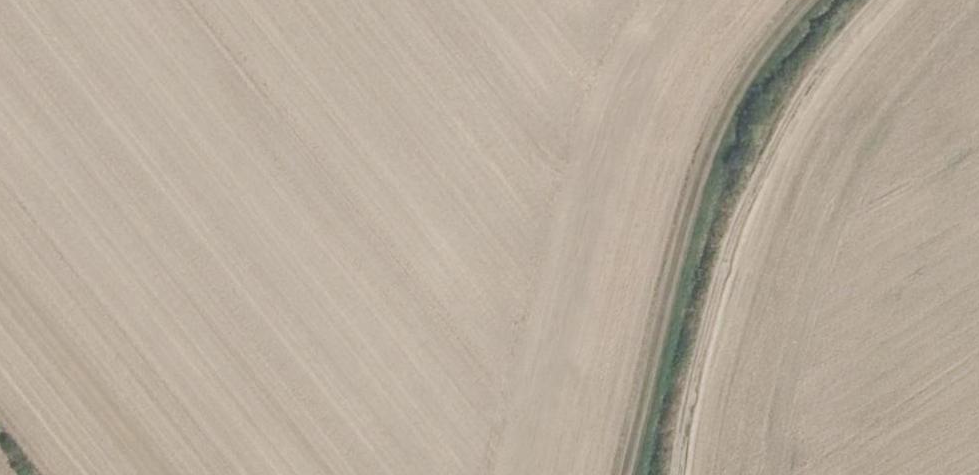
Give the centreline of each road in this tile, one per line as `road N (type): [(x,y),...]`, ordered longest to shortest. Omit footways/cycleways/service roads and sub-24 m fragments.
road 1 (track): [(820,0),(752,64),(620,474)]
road 2 (track): [(870,0),(825,47),(782,117),(733,231),(672,474)]

